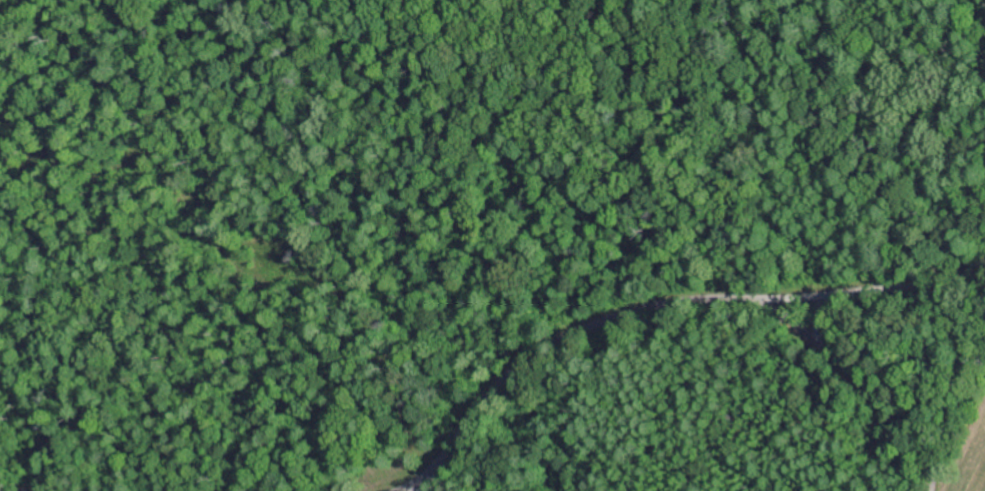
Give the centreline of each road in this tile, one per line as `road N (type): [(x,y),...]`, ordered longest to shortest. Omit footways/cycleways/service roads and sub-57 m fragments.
road 1 (residential): [(370,490),(406,484),(426,470),(515,368),(627,307),(699,294),(855,289),(941,277),(984,258)]
road 2 (residential): [(922,490),(921,436),(769,292)]
road 3 (residential): [(0,481),(124,490)]

